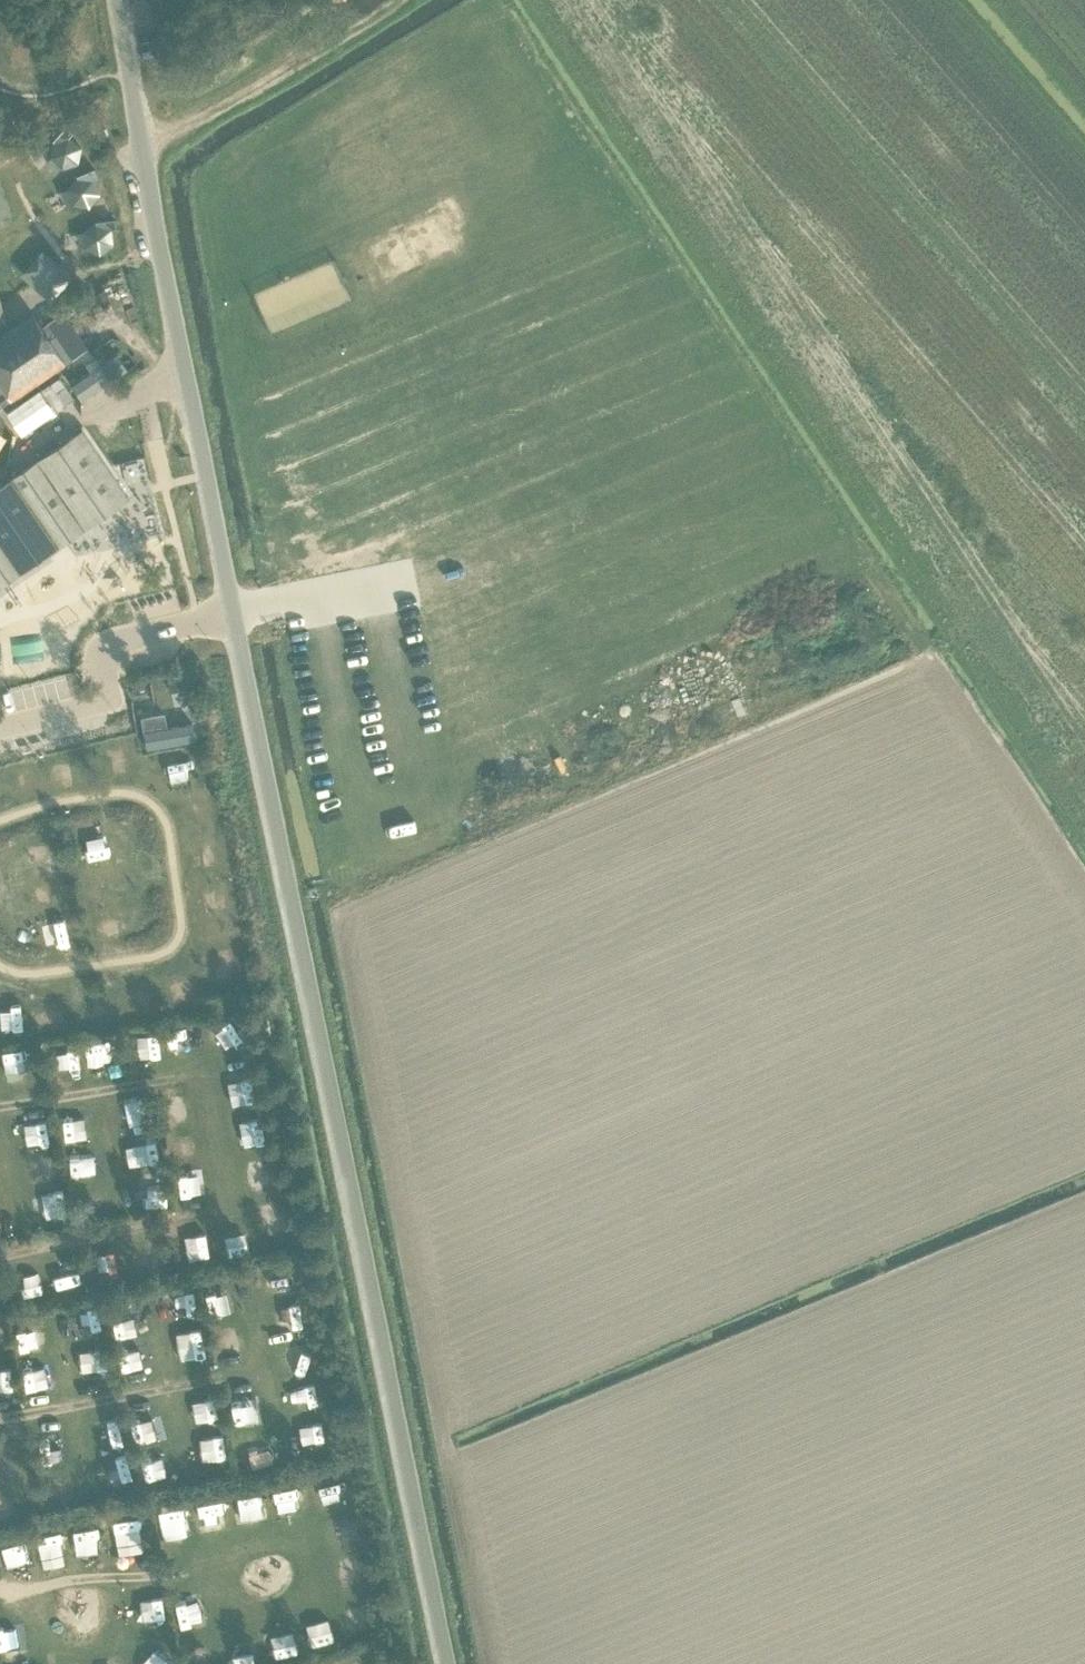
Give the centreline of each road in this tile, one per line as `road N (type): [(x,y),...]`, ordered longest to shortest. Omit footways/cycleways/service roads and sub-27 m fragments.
road 1 (unclassified): [(445,1663),(153,229),(116,0)]
road 2 (track): [(384,0),(342,37),(173,124),(138,129)]

